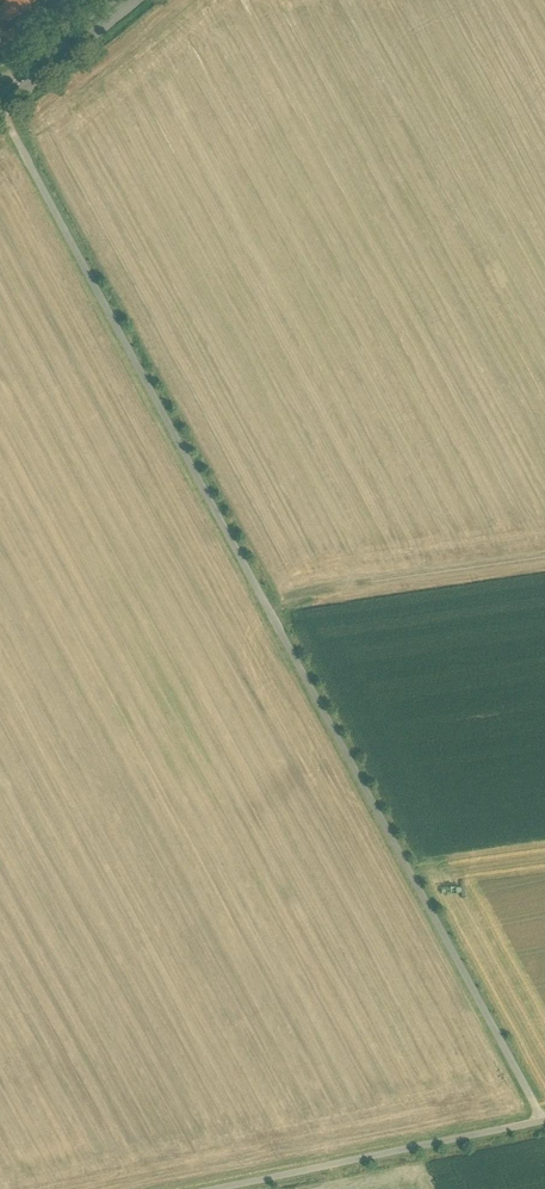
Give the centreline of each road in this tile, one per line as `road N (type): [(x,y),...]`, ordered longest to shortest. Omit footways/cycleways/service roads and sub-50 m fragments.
road 1 (unclassified): [(1,112),(540,1121)]
road 2 (unclassified): [(540,1121),(214,1188)]
road 3 (tertiary): [(1,112),(136,0)]

